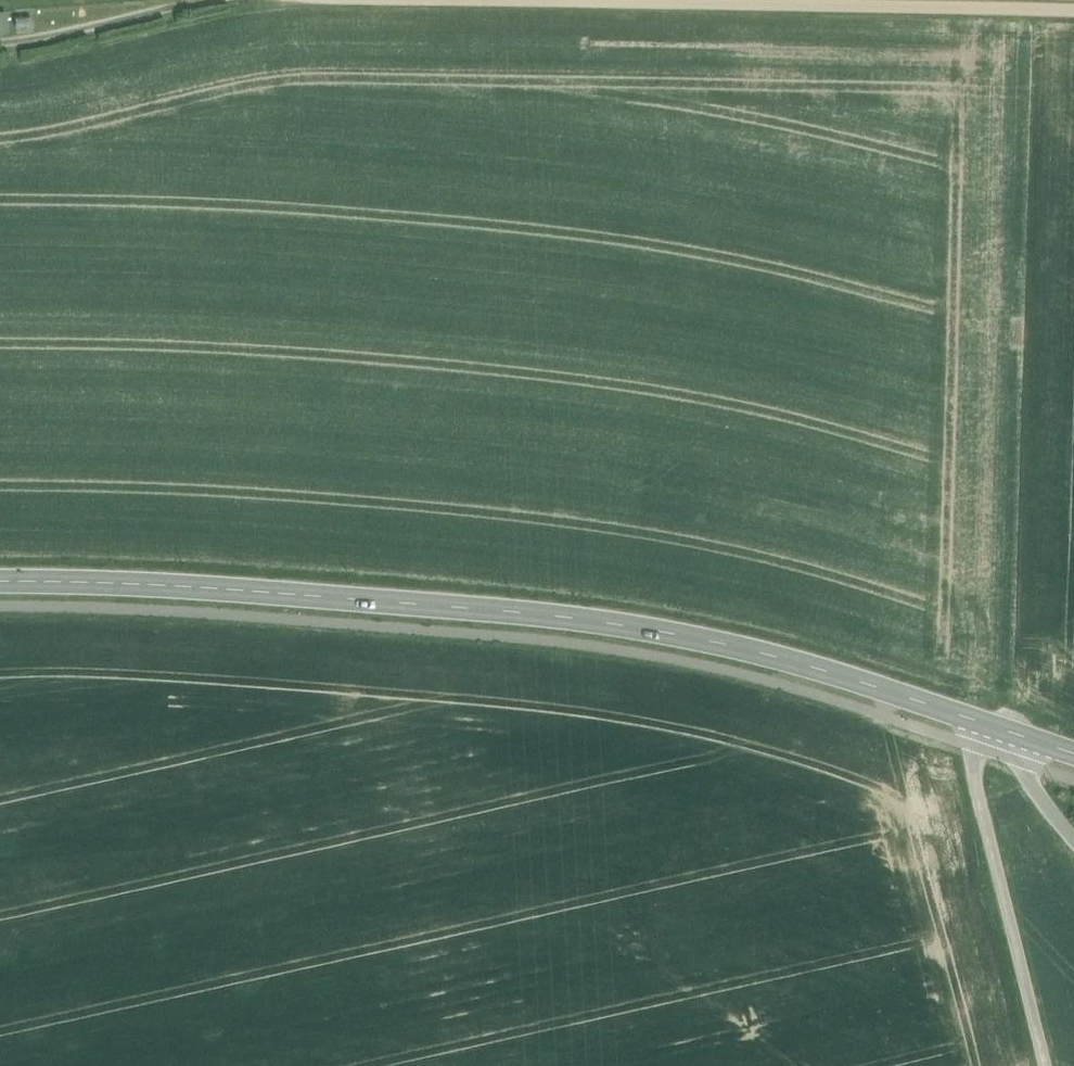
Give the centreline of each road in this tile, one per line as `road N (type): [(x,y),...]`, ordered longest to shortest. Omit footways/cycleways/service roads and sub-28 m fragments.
road 1 (tertiary): [(0,582),(186,587),(654,630),(805,665),(969,720)]
road 2 (track): [(509,0),(1073,11)]
road 3 (unclassified): [(969,720),(1073,838)]

